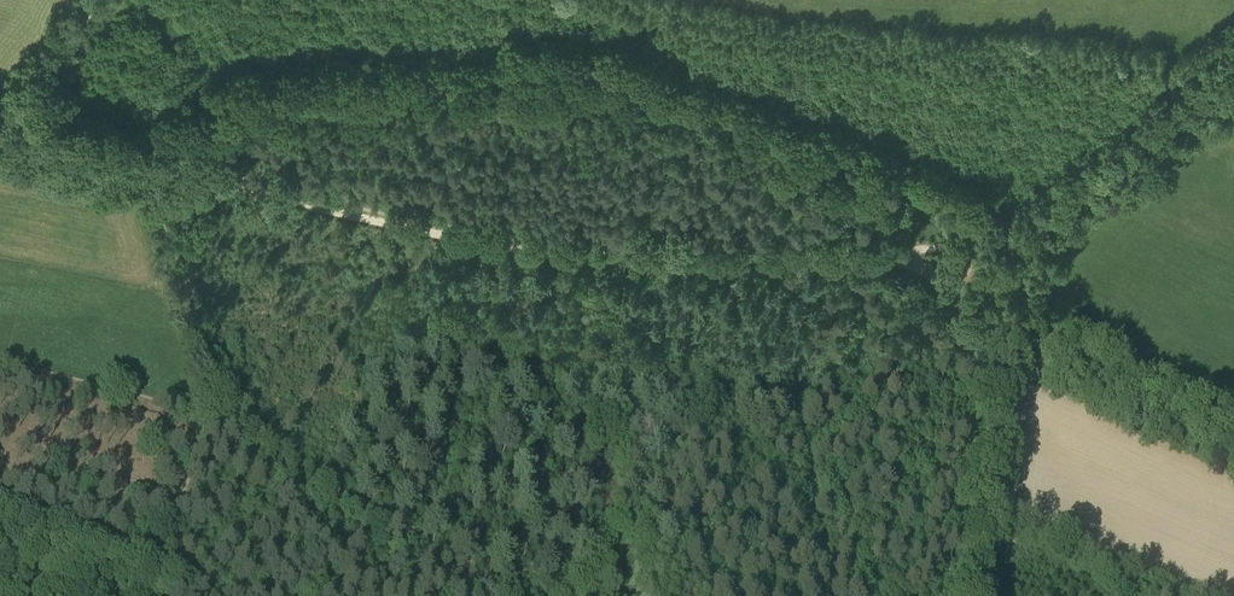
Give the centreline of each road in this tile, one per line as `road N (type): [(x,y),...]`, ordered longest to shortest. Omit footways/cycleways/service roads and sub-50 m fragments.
road 1 (track): [(894,254),(567,257),(0,130)]
road 2 (track): [(968,595),(994,341),(1003,318)]
road 3 (track): [(1022,243),(1233,73)]
road 4 (unclassified): [(1233,447),(1147,411),(1003,318)]
road 5 (track): [(172,570),(0,511)]
road 6 (track): [(1003,318),(894,254)]

